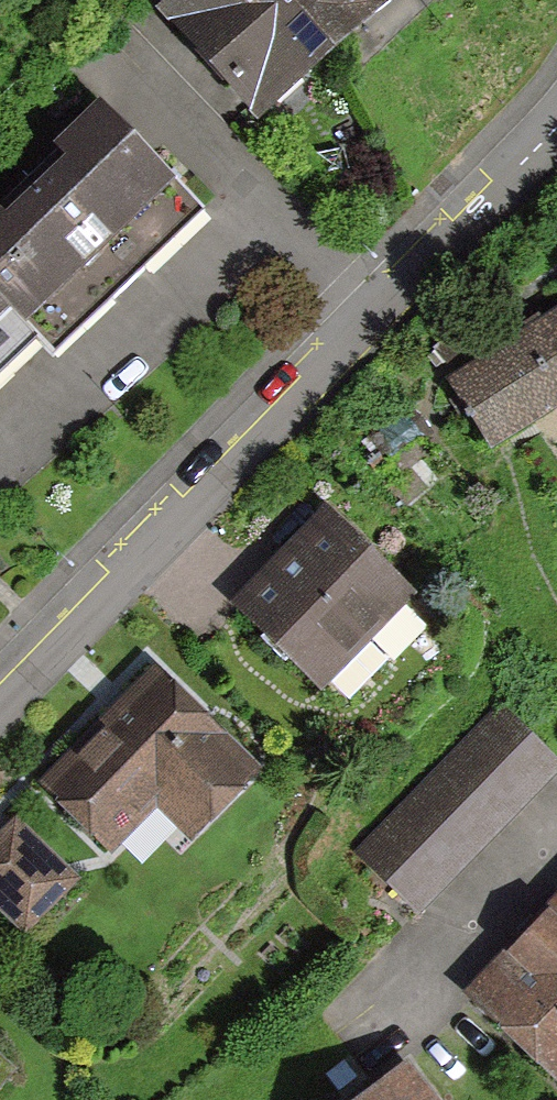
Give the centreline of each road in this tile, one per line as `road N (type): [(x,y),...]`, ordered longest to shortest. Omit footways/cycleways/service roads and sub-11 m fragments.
road 1 (residential): [(556,131),(0,689)]

